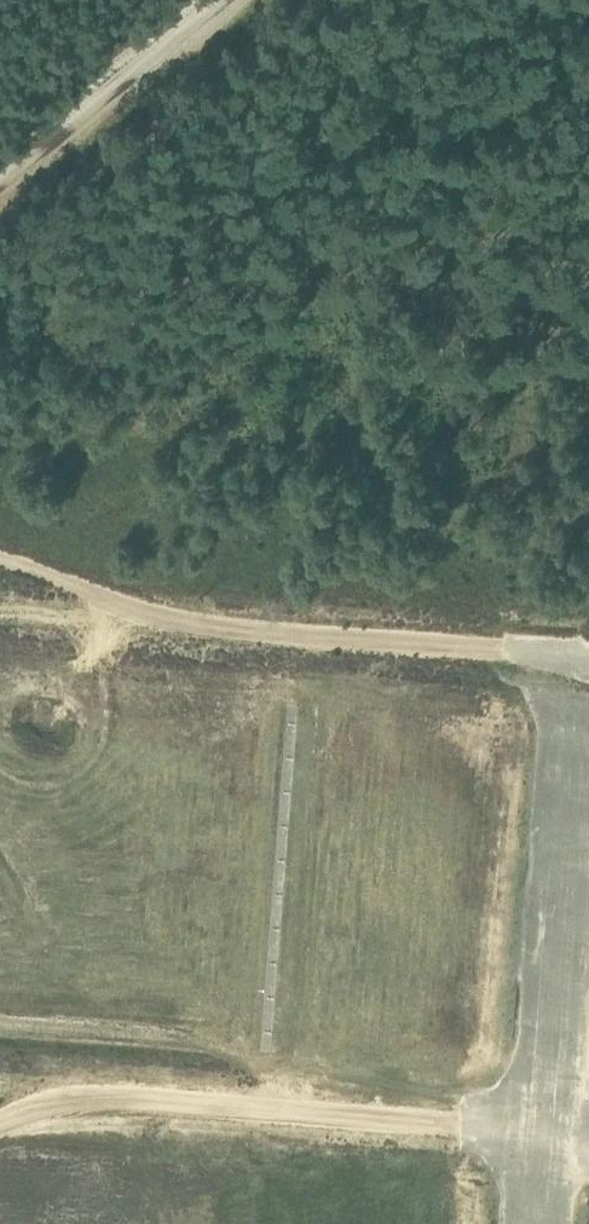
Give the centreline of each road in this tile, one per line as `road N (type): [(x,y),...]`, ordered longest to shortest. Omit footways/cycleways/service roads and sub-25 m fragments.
road 1 (track): [(588,657),(219,631),(138,612),(0,557)]
road 2 (track): [(0,1127),(85,1102),(131,1100),(542,1133),(588,1151)]
road 3 (track): [(535,1223),(580,658)]
road 4 (track): [(0,181),(222,0)]

